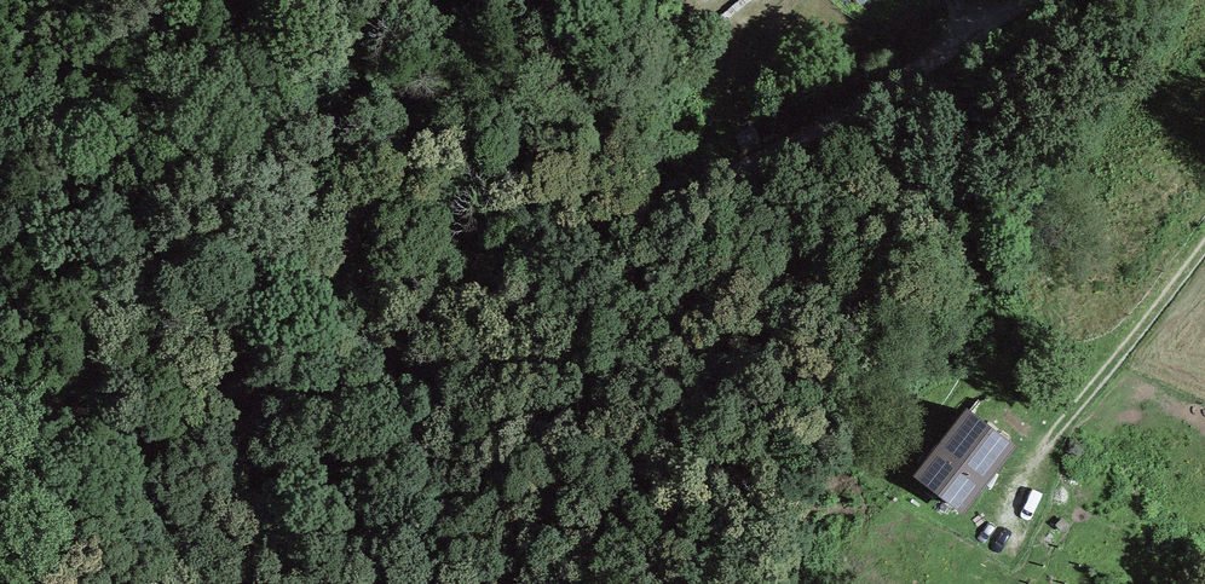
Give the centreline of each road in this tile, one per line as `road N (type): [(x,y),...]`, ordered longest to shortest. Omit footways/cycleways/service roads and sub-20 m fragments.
road 1 (trunk): [(0,350),(1204,66)]
road 2 (track): [(0,408),(16,422),(212,409),(366,360),(560,221),(717,174),(1022,0)]
road 3 (track): [(1204,222),(1037,452)]

